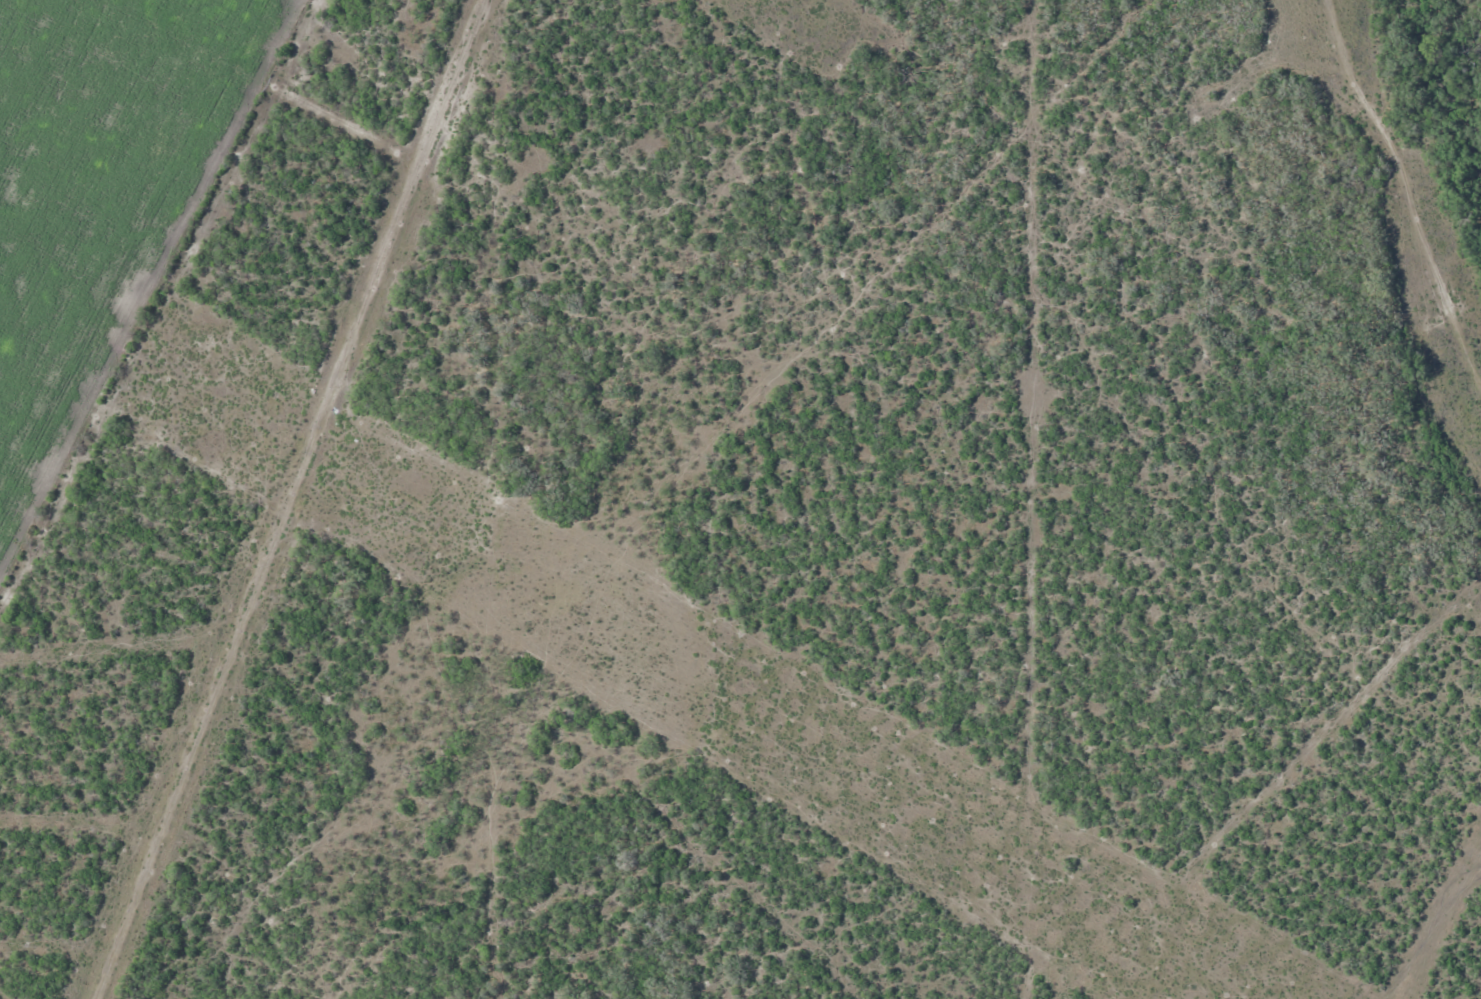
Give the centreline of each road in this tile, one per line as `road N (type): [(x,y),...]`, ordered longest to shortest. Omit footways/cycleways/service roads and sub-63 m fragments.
road 1 (track): [(114,998),(386,268),(401,258),(502,0)]

